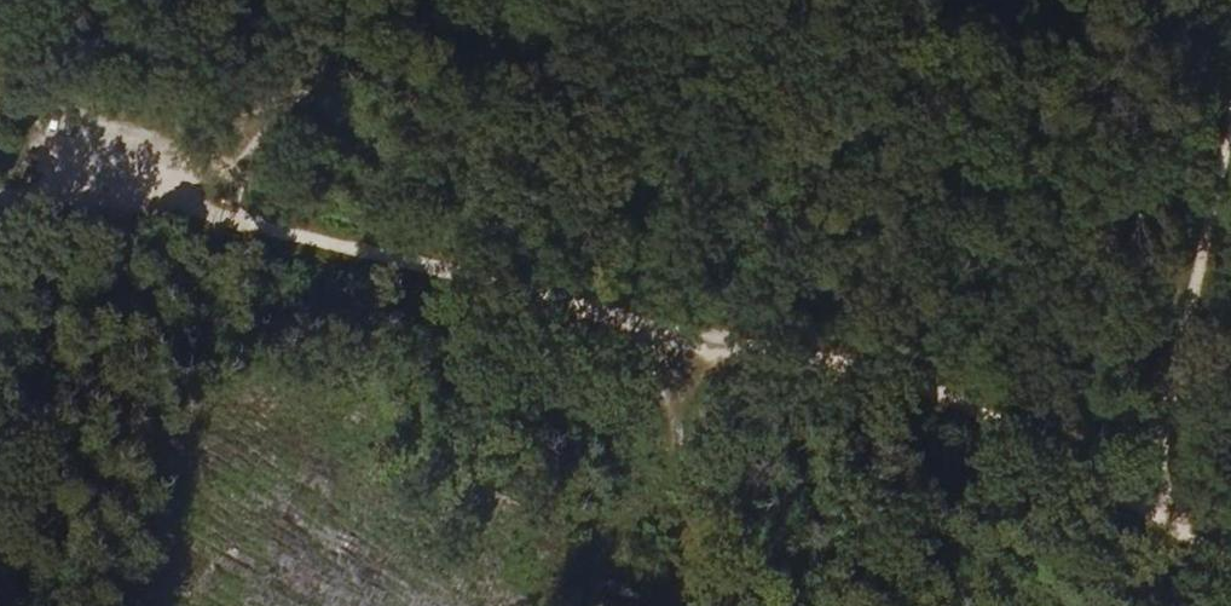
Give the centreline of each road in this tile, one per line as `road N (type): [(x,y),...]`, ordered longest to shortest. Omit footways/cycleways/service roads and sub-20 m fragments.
road 1 (track): [(170,210),(636,330),(1156,489),(1230,542)]
road 2 (track): [(1156,489),(1230,88)]
road 3 (track): [(757,605),(636,330)]
road 4 (track): [(170,210),(0,203)]

